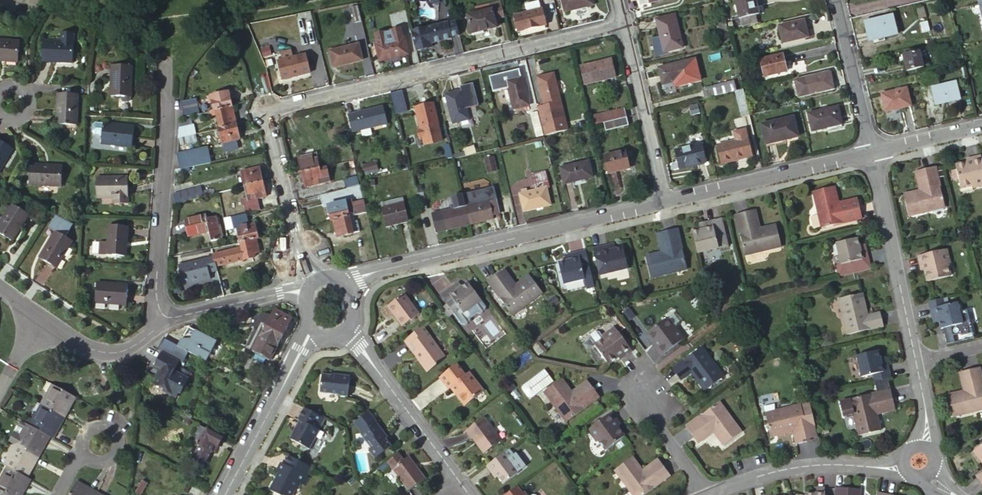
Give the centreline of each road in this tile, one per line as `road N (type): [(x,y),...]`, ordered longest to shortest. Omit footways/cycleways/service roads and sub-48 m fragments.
road 1 (unclassified): [(623,26),(265,109)]
road 2 (residential): [(346,283),(666,203)]
road 3 (residential): [(166,55),(156,289),(160,311),(172,318)]
road 4 (residential): [(666,203),(872,154)]
road 5 (residential): [(915,359),(872,154)]
road 6 (residential): [(904,466),(786,469),(711,494)]
road 7 (residential): [(461,484),(348,329)]
road 8 (tertiary): [(312,329),(224,494)]
road 9 (residential): [(623,26),(666,203)]
road 10 (unclassified): [(835,0),(872,154)]
road 11 (residential): [(37,317),(74,342),(115,353),(172,318)]
road 12 (residential): [(701,494),(631,396),(645,386)]
road 13 (residential): [(265,109),(296,231)]

